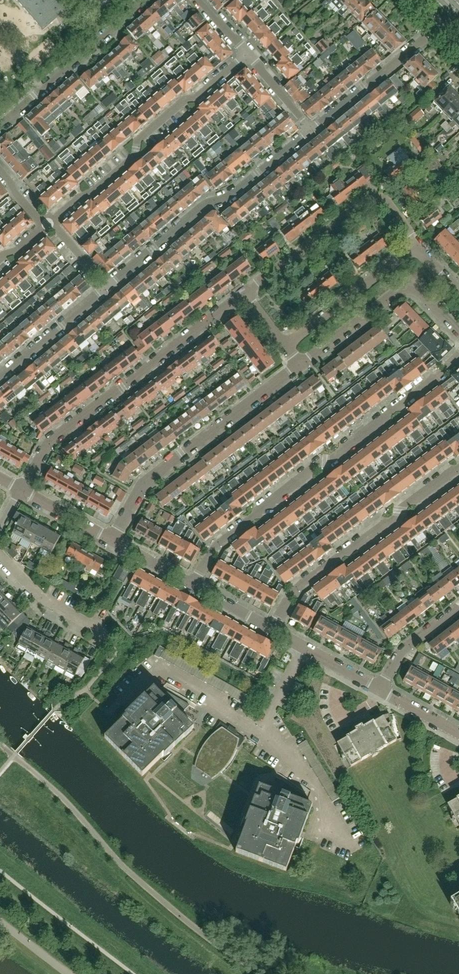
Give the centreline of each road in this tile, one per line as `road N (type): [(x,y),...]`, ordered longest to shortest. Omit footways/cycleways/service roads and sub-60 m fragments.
road 1 (residential): [(191,584),(217,544),(458,356)]
road 2 (residential): [(20,490),(53,439),(244,294)]
road 3 (residential): [(48,224),(247,53)]
road 4 (residential): [(112,540),(145,483),(299,365)]
road 5 (residential): [(107,287),(311,131)]
road 6 (residential): [(271,629),(295,589),(458,467)]
road 7 (residential): [(0,127),(147,0)]
road 8 (residential): [(259,732),(157,666),(123,699)]
road 9 (residential): [(285,346),(418,247)]
road 10 (residential): [(244,294),(378,197)]
road 11 (residential): [(311,131),(439,28)]
road 12 (residential): [(299,365),(402,289),(418,290)]
road 13 (residential): [(259,732),(318,790),(348,839)]
road 14 (residential): [(0,376),(107,287)]
road 15 (residential): [(99,631),(47,601),(0,555)]

